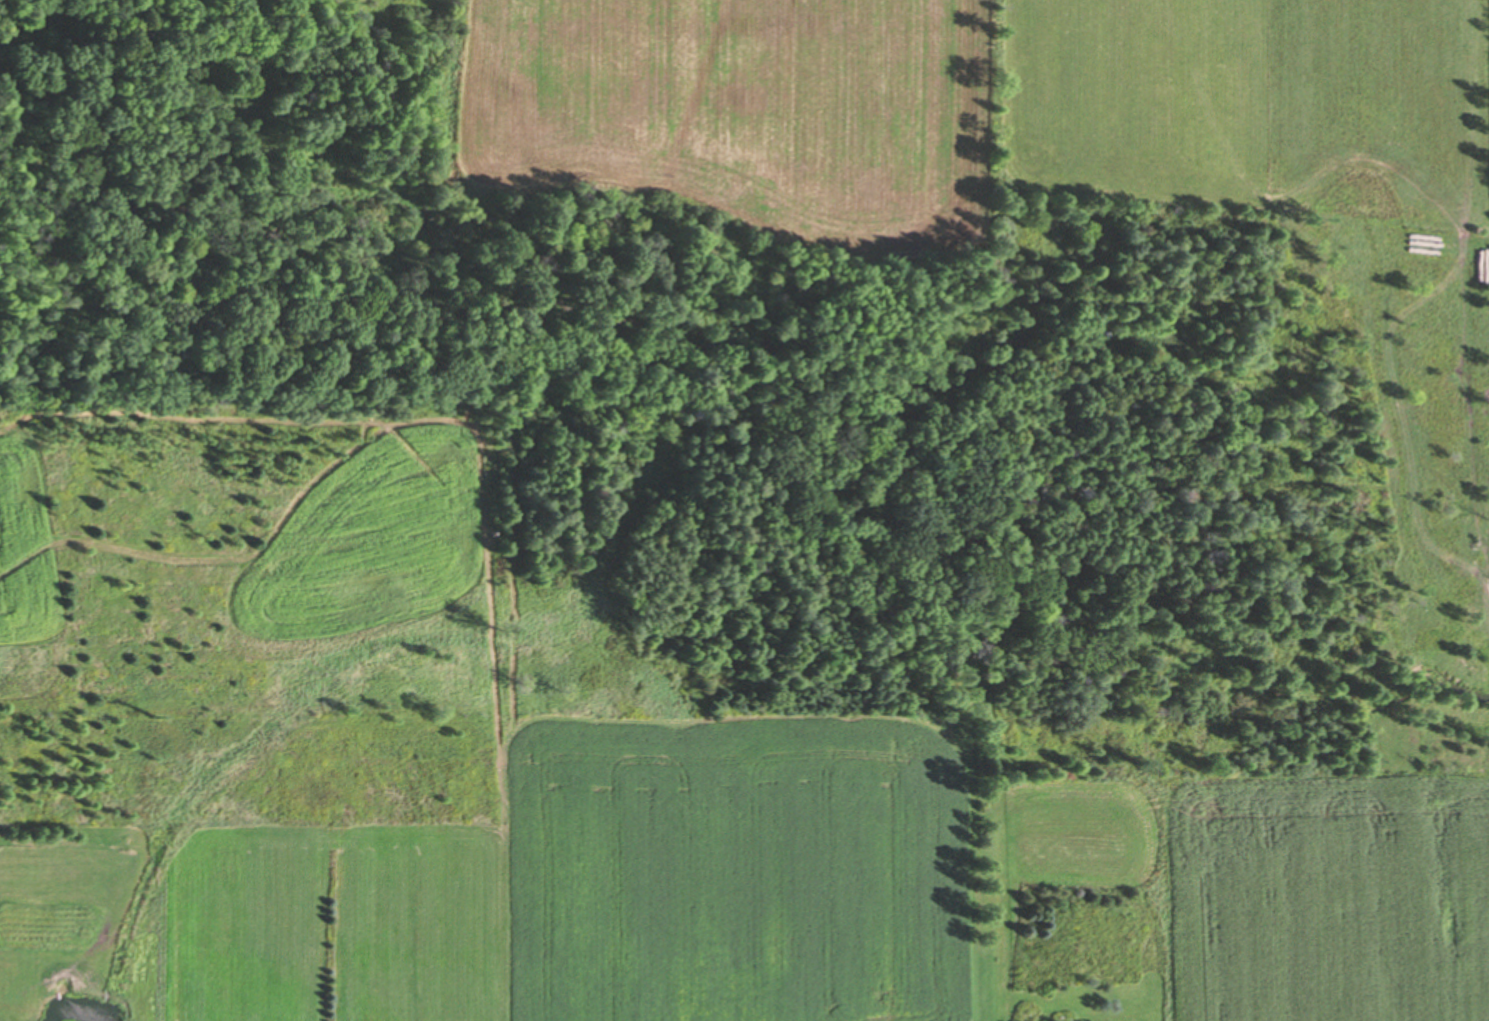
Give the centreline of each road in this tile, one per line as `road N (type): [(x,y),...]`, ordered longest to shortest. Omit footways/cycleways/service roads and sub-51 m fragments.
road 1 (residential): [(1003,1020),(1009,811)]

